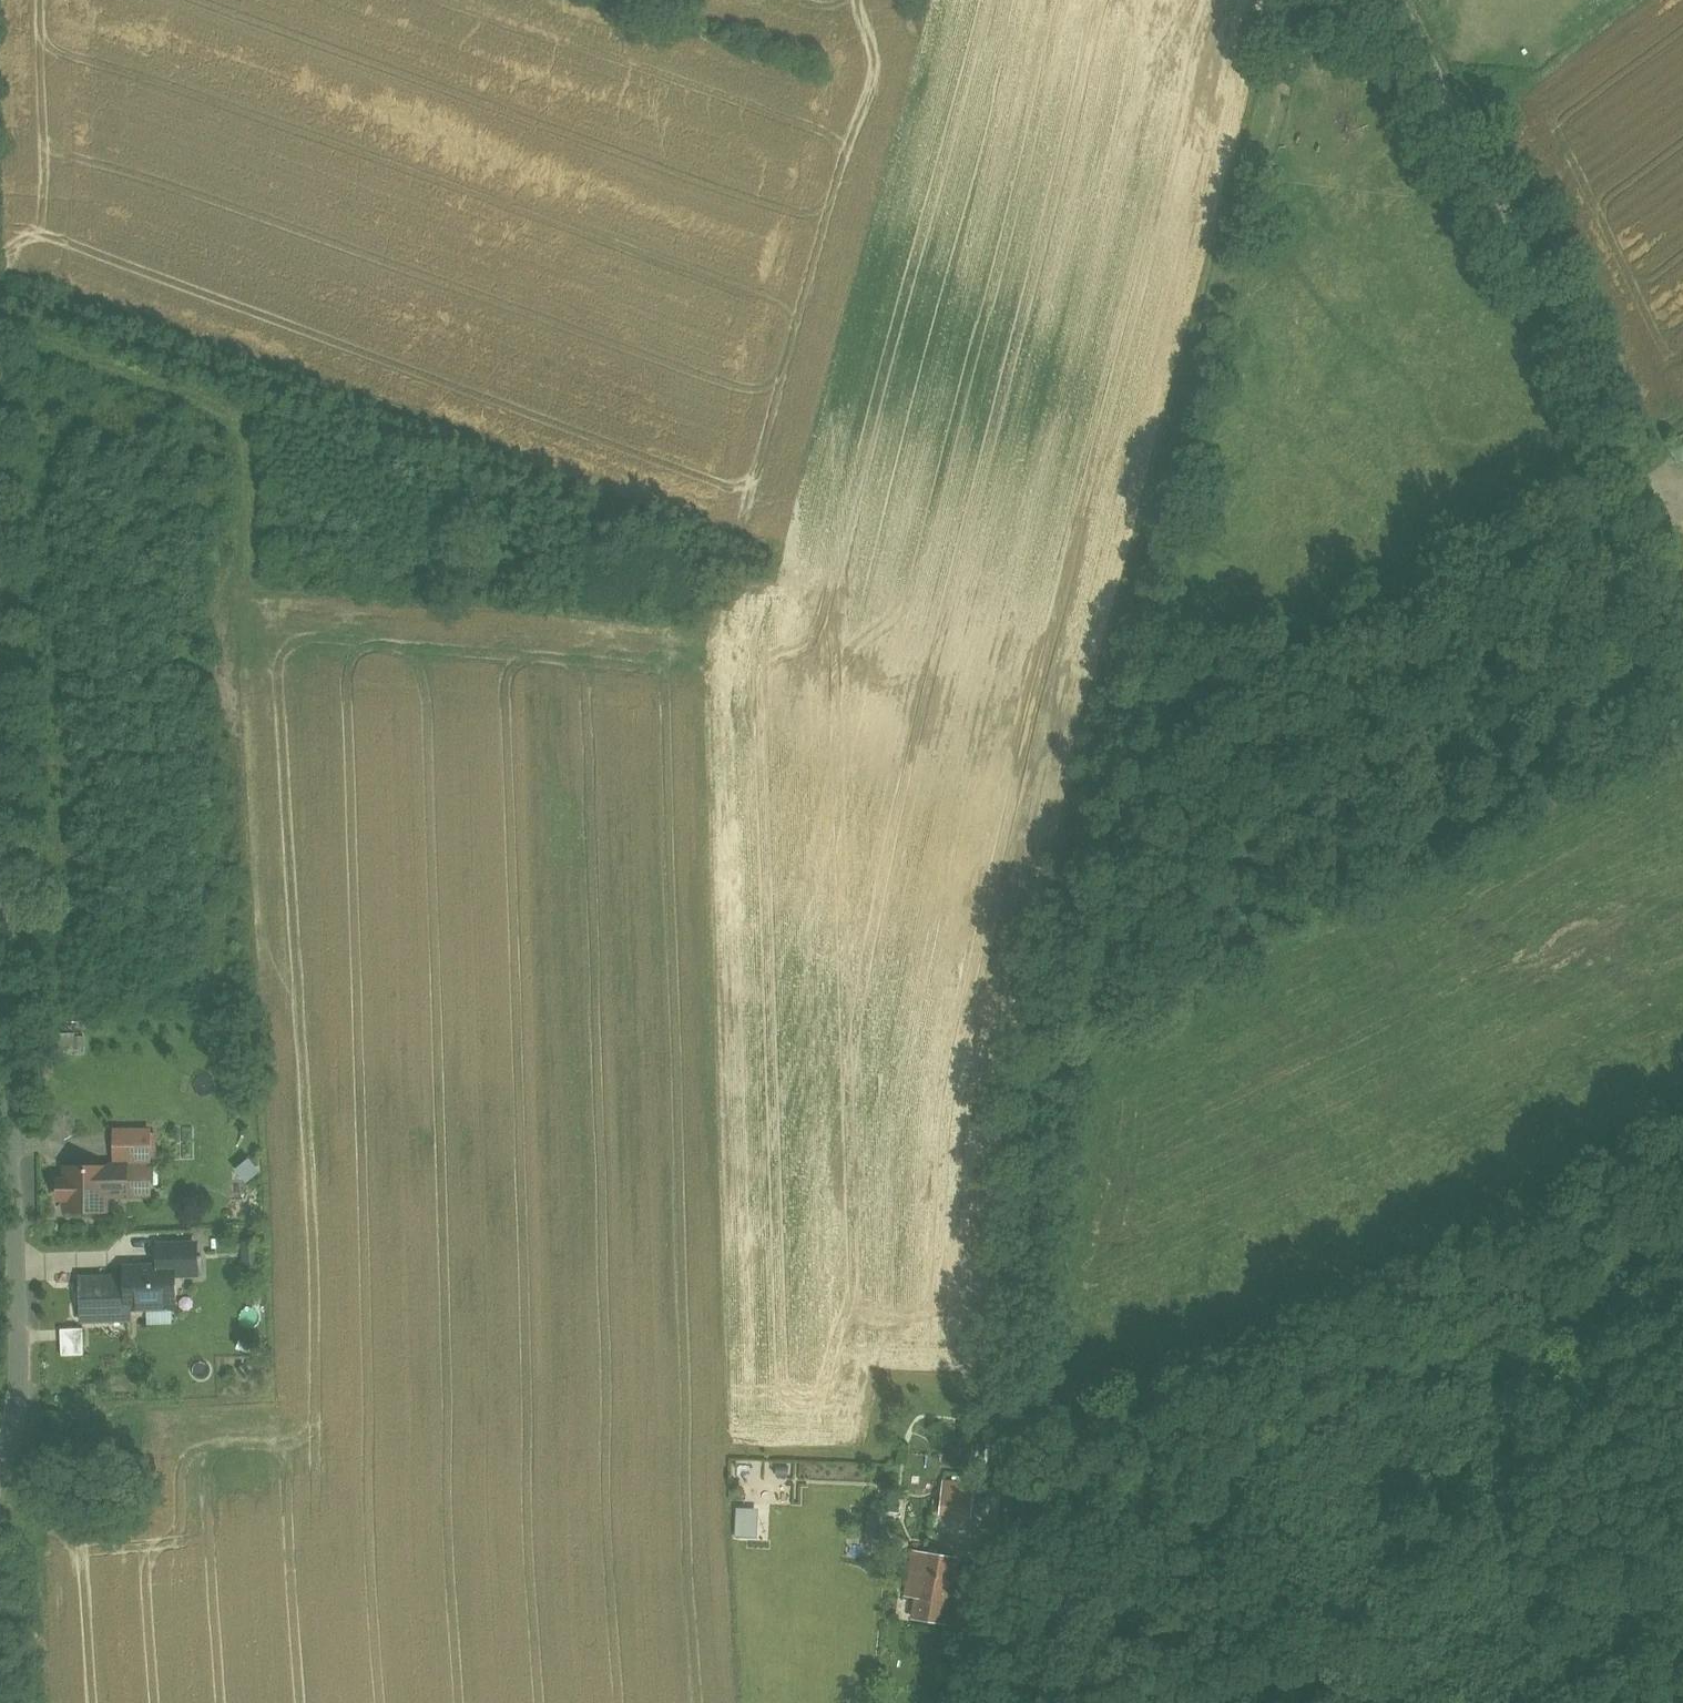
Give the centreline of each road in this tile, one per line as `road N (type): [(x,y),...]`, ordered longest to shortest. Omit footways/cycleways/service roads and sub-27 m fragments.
road 1 (unclassified): [(0,1512),(16,1483),(20,1164),(0,699)]
road 2 (unclassified): [(1393,0),(1682,594)]

